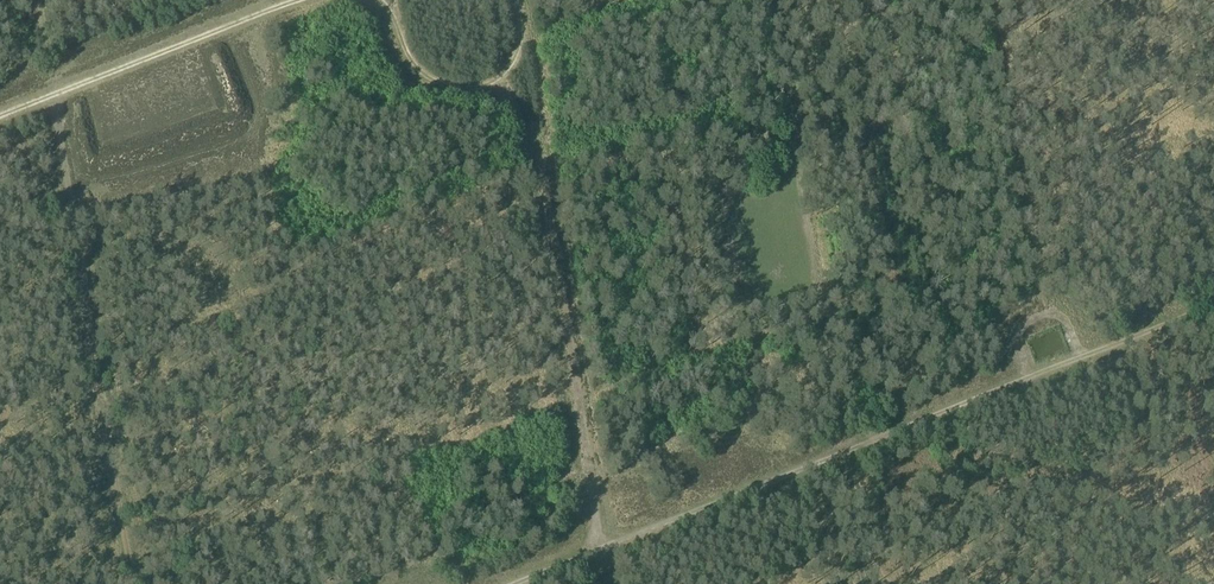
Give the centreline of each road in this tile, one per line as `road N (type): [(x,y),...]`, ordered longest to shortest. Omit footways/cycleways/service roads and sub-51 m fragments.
road 1 (track): [(598,551),(1213,309)]
road 2 (track): [(0,117),(297,0)]
road 3 (track): [(381,0),(433,81),(464,88),(511,70),(520,35),(515,0)]

